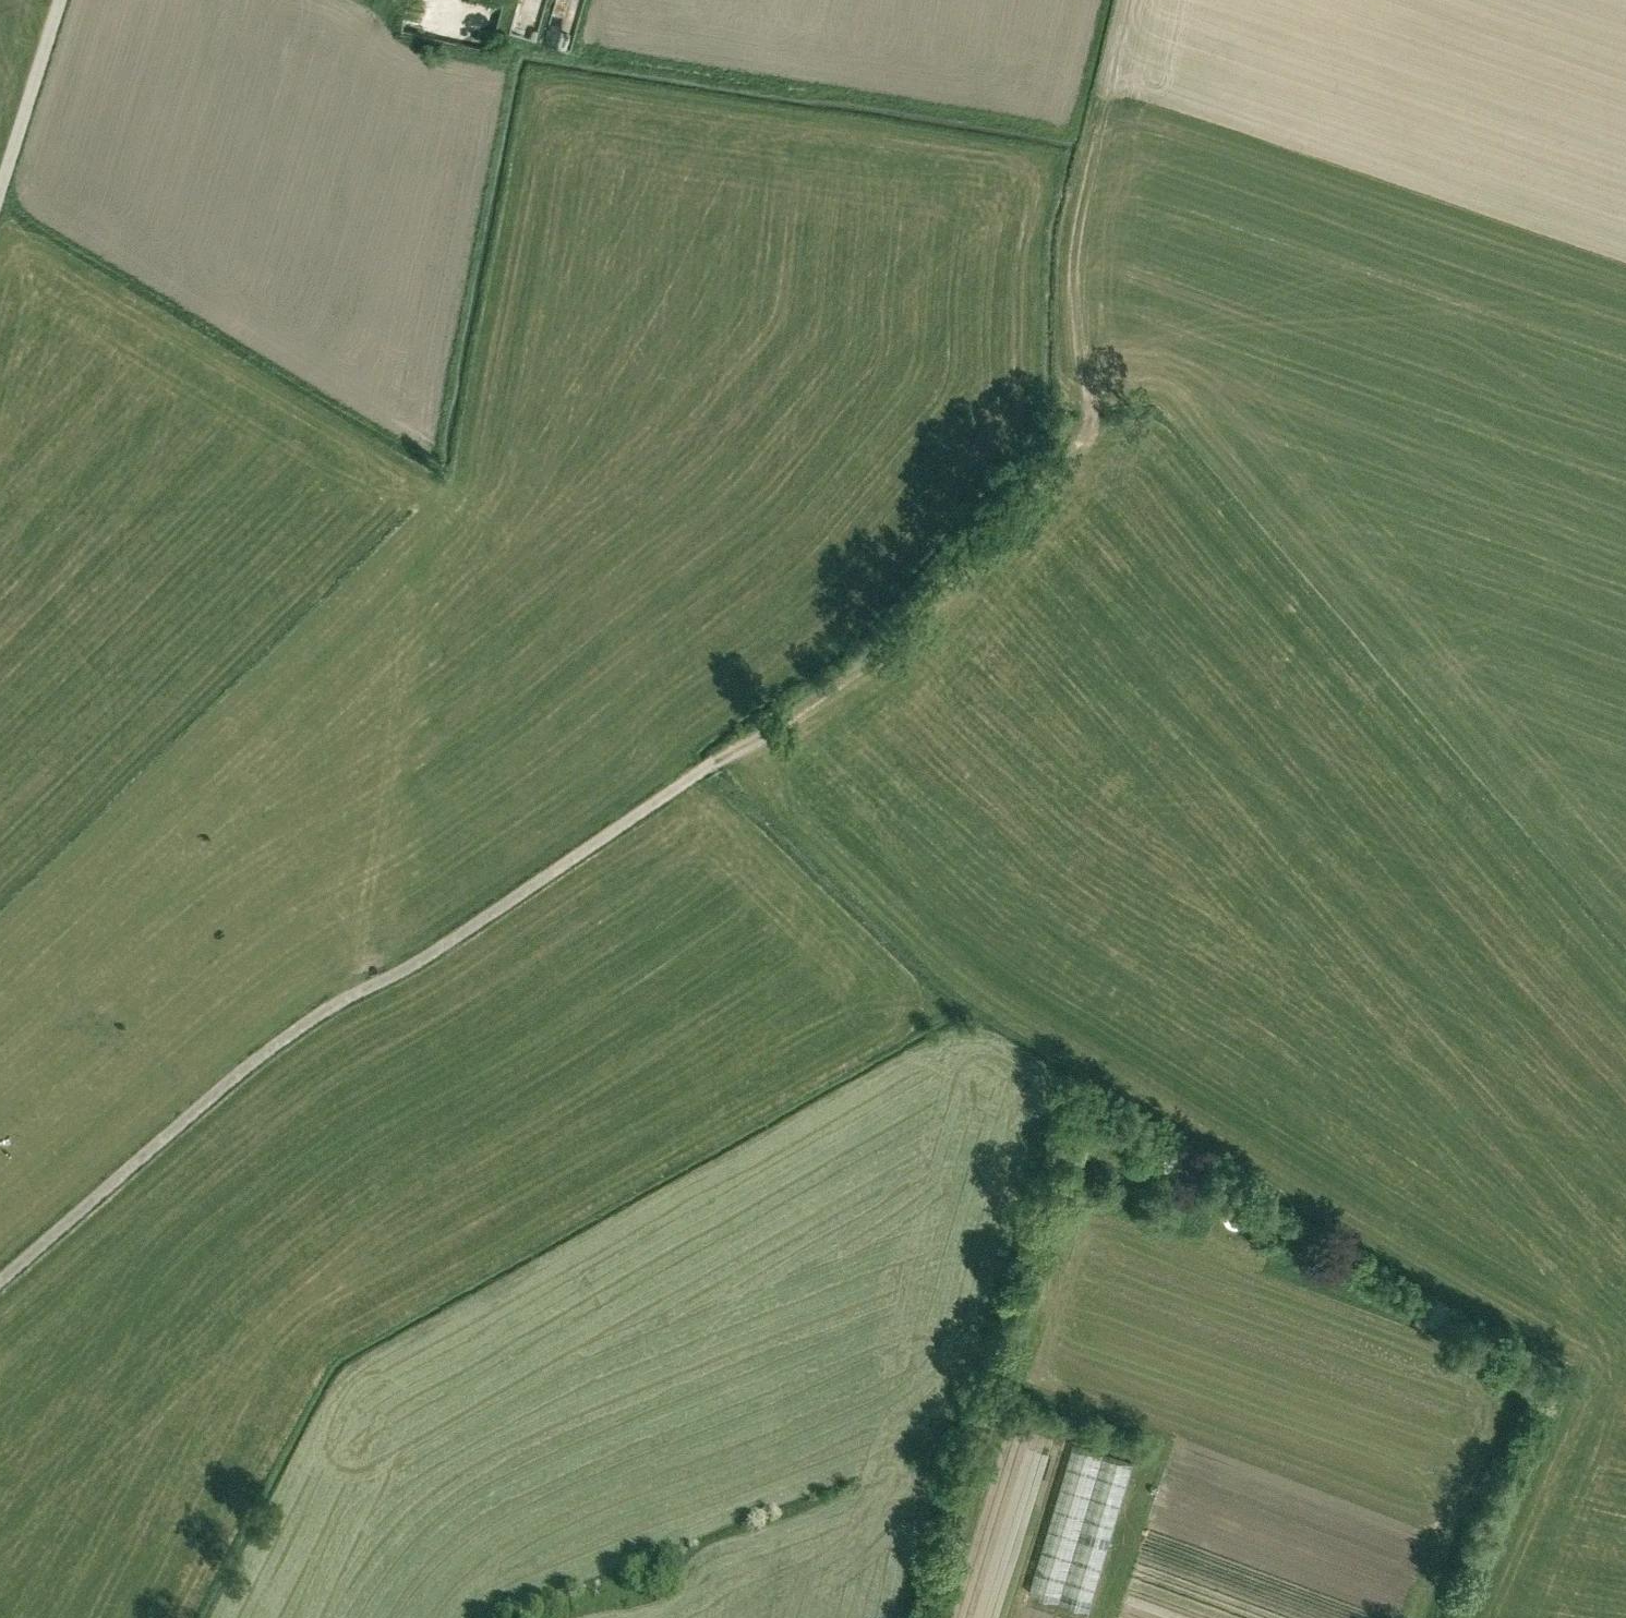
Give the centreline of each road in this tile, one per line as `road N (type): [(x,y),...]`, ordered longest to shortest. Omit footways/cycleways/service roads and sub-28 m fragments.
road 1 (unclassified): [(0,180),(58,0)]
road 2 (track): [(1103,1617),(1154,1444)]

